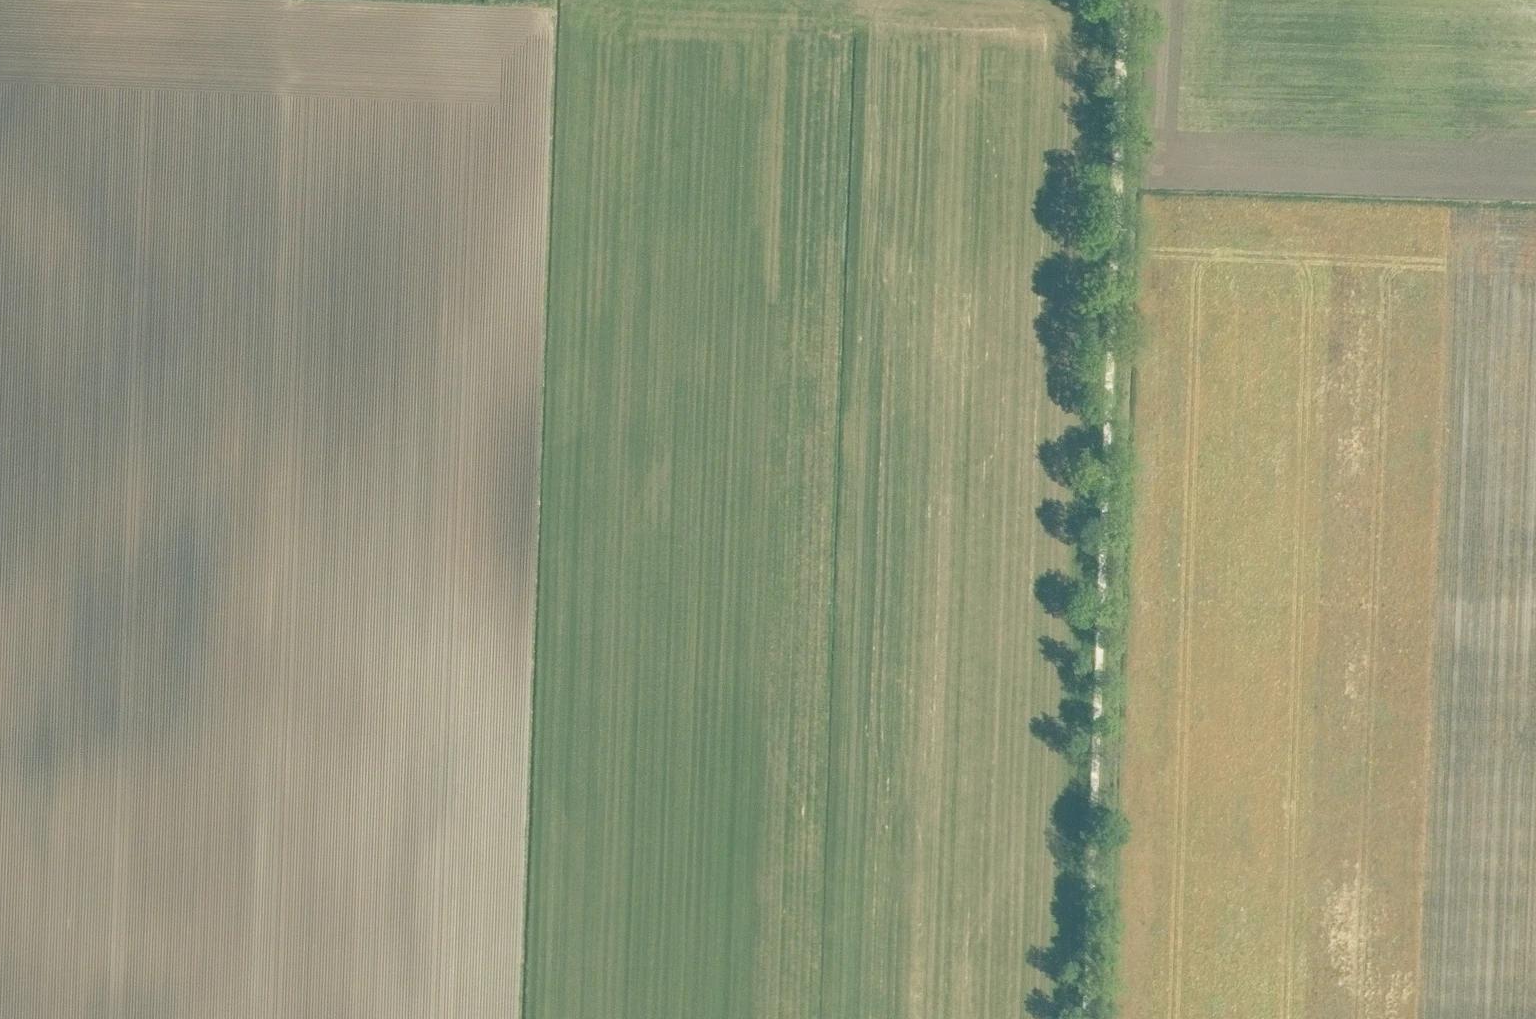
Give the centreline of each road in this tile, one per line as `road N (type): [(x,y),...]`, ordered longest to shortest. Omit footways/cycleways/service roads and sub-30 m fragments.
road 1 (track): [(1127,0),(1117,268)]

